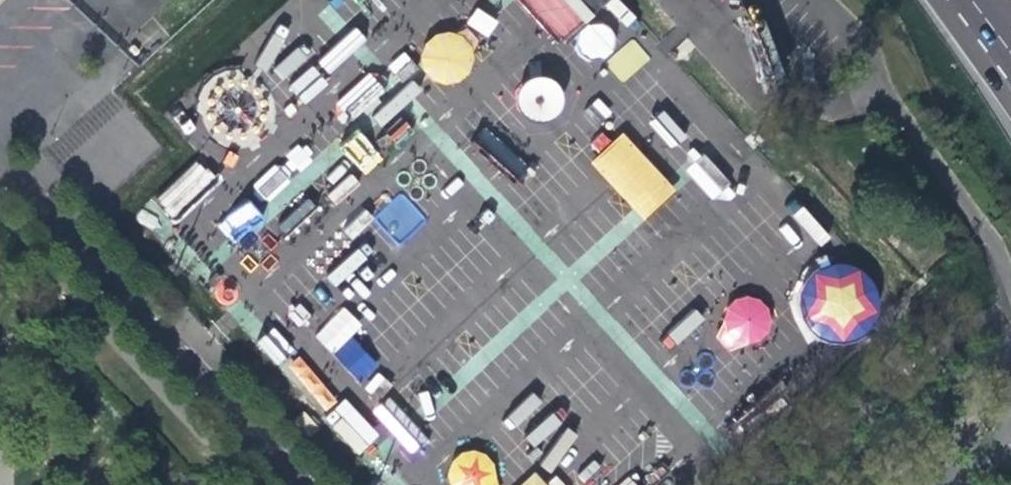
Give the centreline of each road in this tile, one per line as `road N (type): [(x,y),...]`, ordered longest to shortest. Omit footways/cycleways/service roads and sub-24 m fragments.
road 1 (unclassified): [(303,484),(0,160)]
road 2 (motorway): [(978,0),(968,44),(1010,108)]

